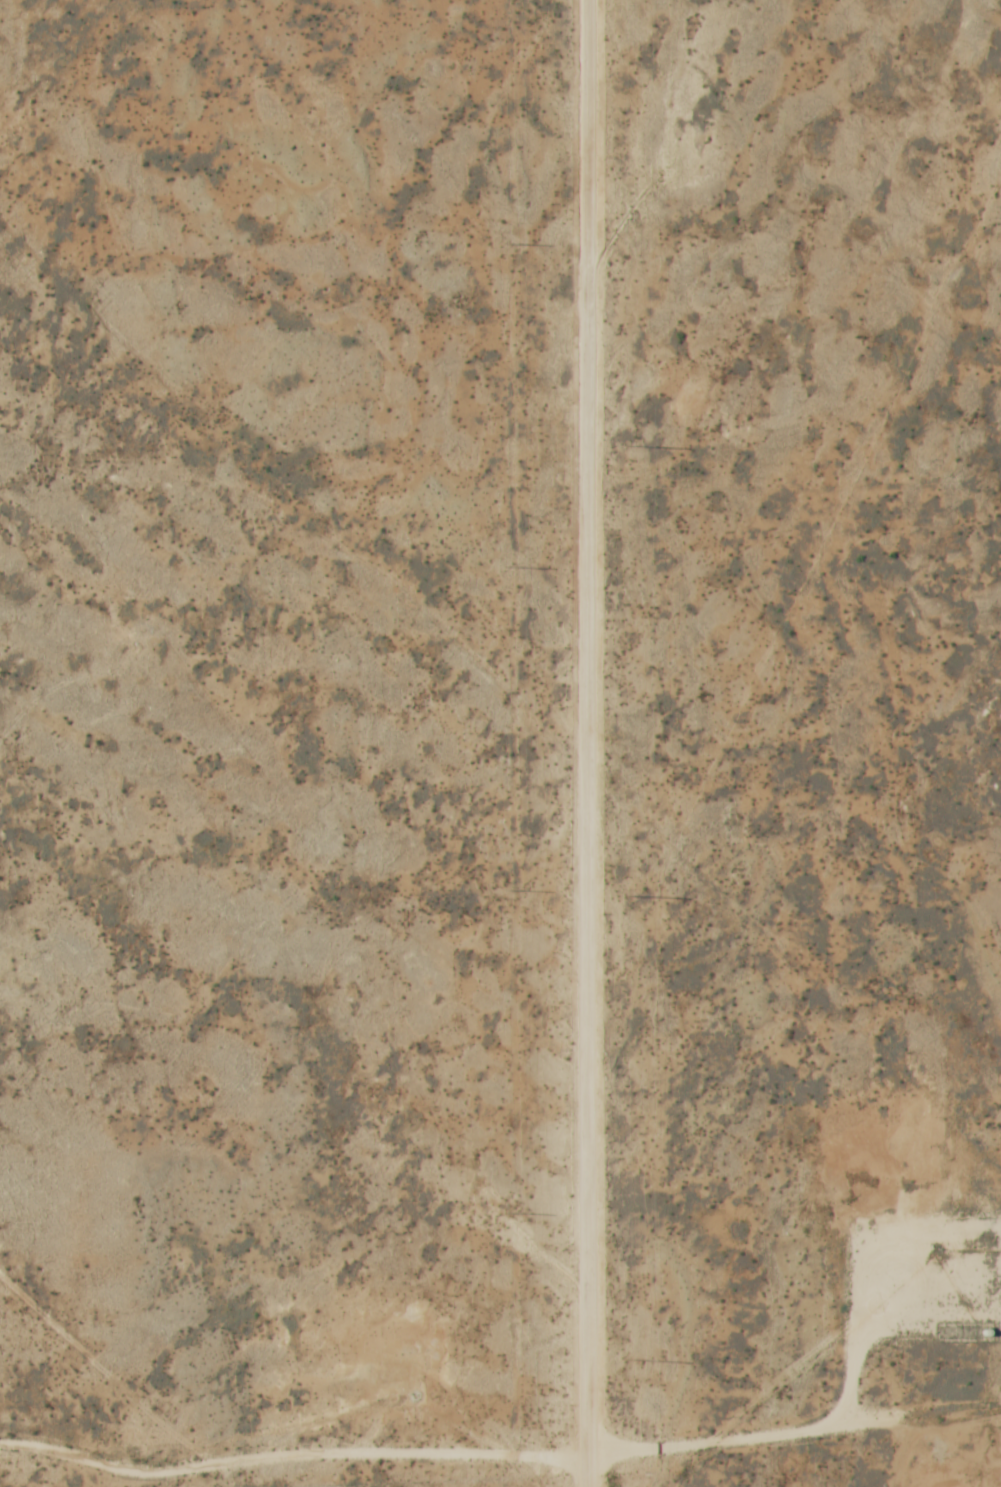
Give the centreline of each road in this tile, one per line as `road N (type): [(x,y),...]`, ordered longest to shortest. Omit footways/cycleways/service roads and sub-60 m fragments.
road 1 (residential): [(583,1486),(588,0)]
road 2 (residential): [(0,1457),(107,1459),(152,1474),(228,1457),(453,1460),(710,1445),(1000,1407)]

